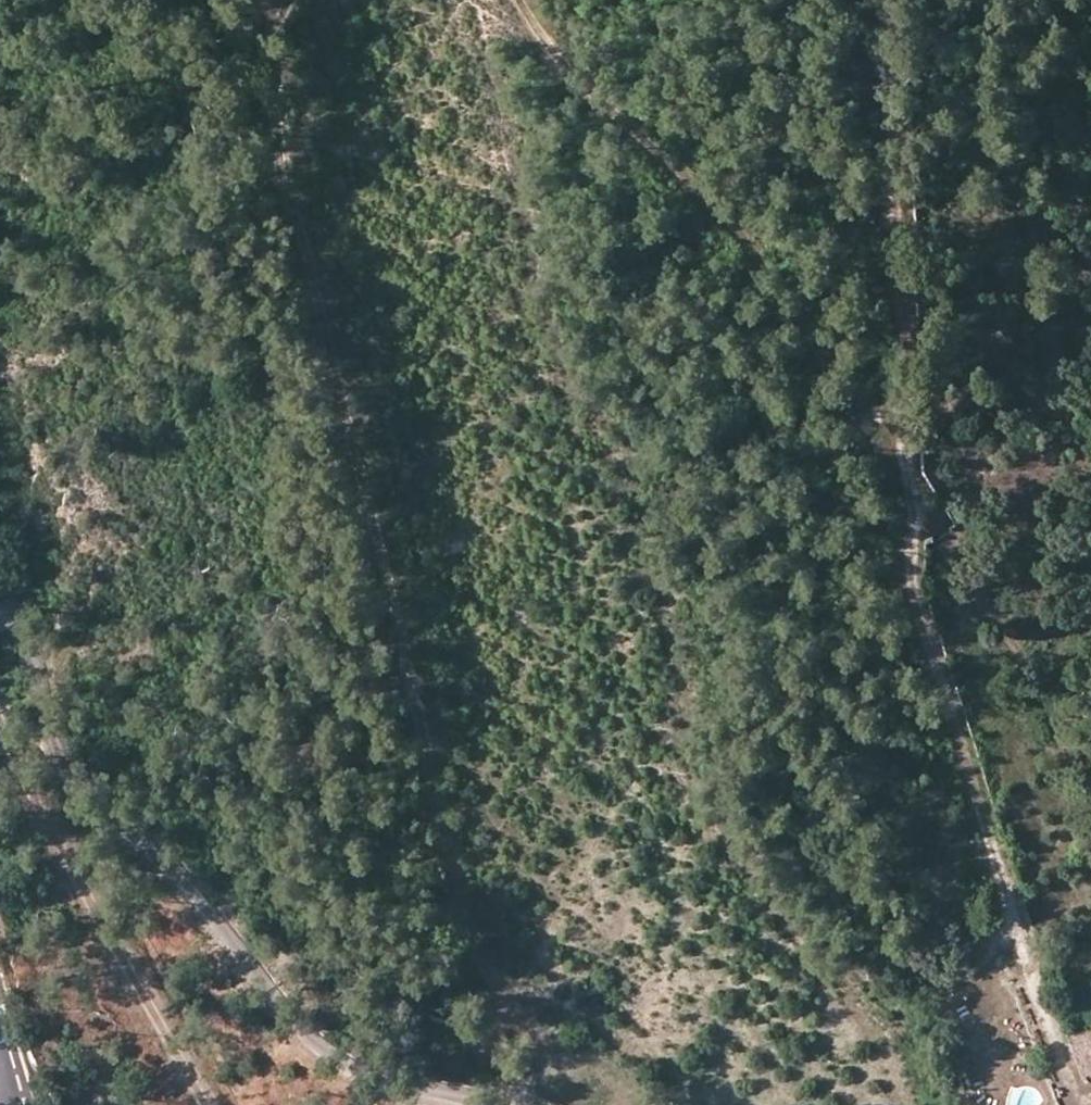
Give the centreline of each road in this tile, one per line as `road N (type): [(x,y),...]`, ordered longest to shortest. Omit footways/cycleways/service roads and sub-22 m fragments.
road 1 (track): [(0,715),(41,811),(207,1104)]

